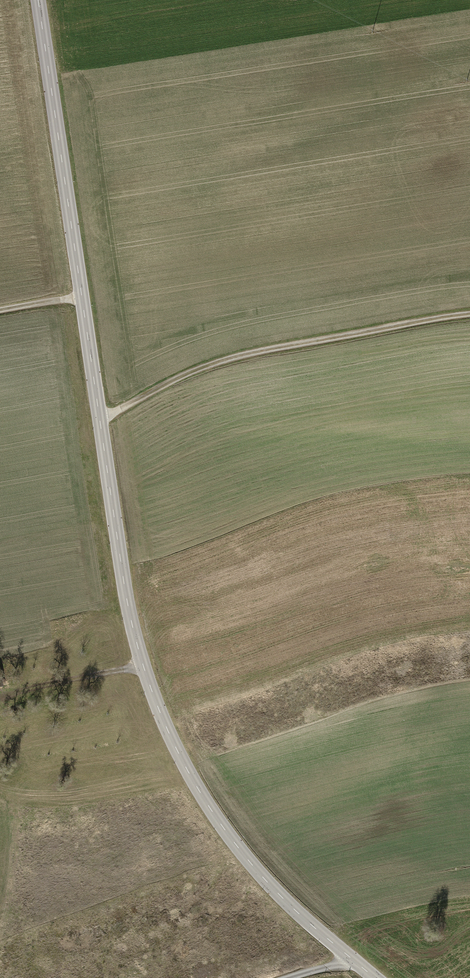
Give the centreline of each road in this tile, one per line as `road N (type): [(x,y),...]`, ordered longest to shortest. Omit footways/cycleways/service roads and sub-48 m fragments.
road 1 (tertiary): [(39,0),(143,666),(171,738),(236,845),(371,977)]
road 2 (track): [(101,423),(251,357),(469,319)]
road 3 (track): [(0,698),(143,666)]

